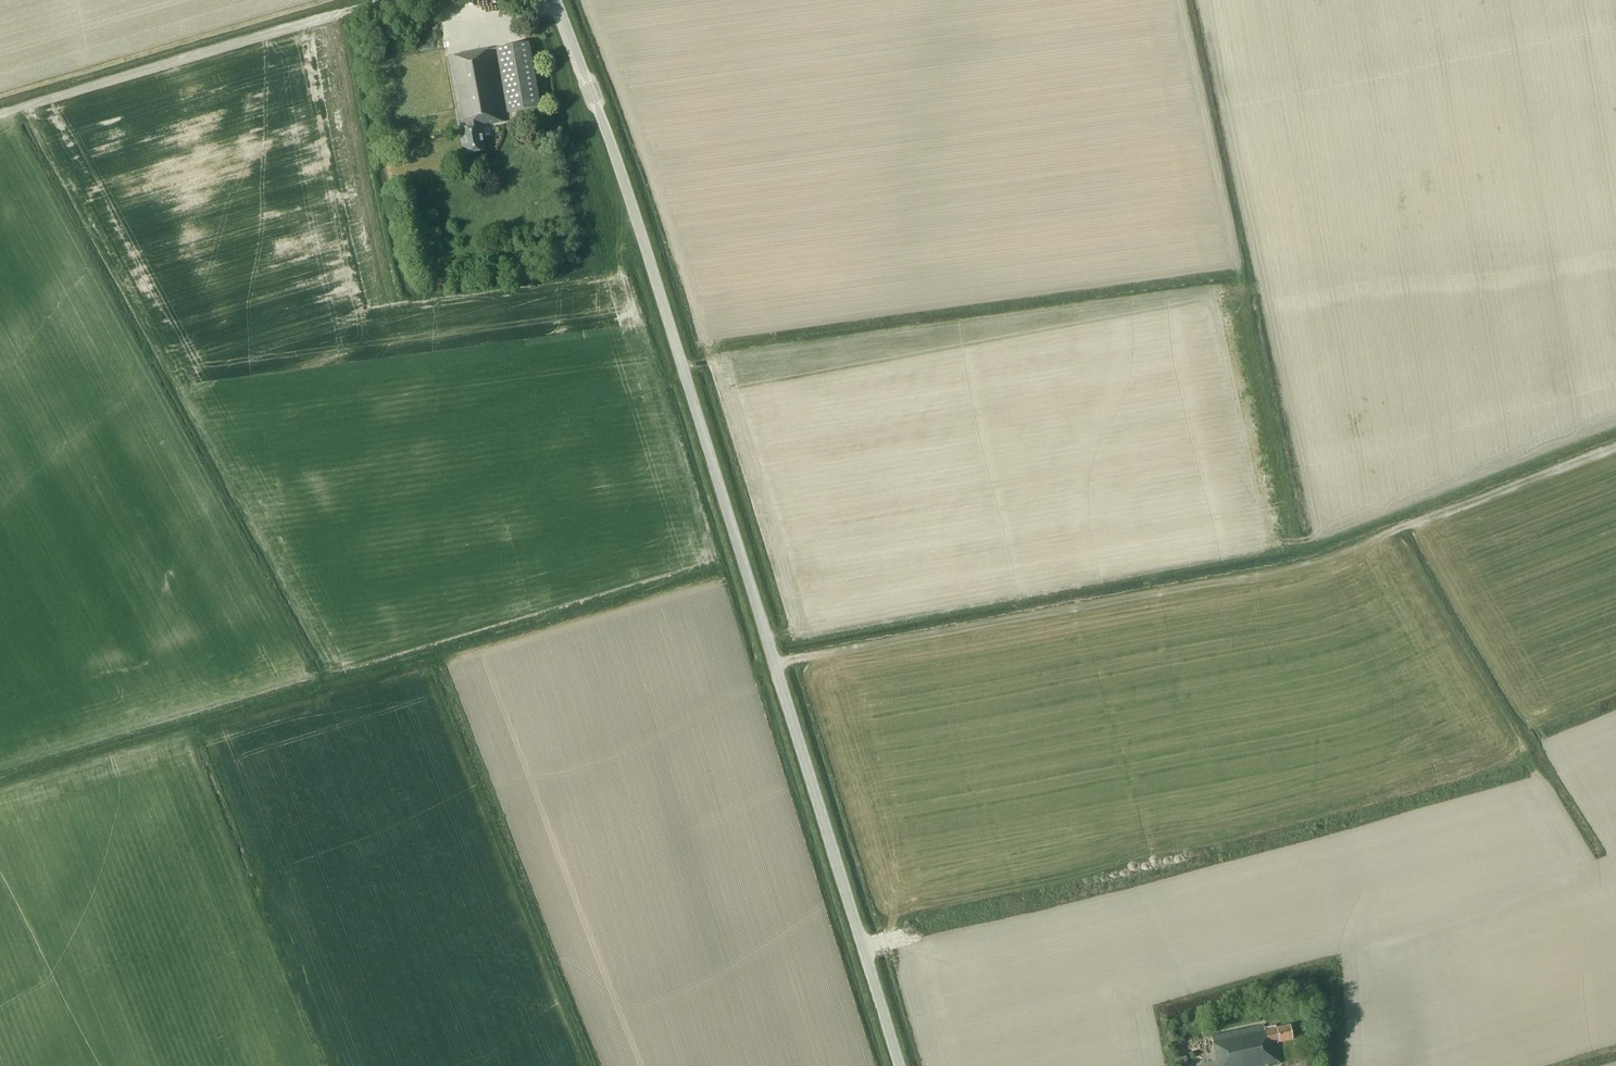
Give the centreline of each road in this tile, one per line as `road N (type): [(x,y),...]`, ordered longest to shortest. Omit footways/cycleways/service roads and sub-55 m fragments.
road 1 (unclassified): [(900,1065),(670,326),(558,0)]
road 2 (track): [(777,666),(1304,567),(1442,515)]

